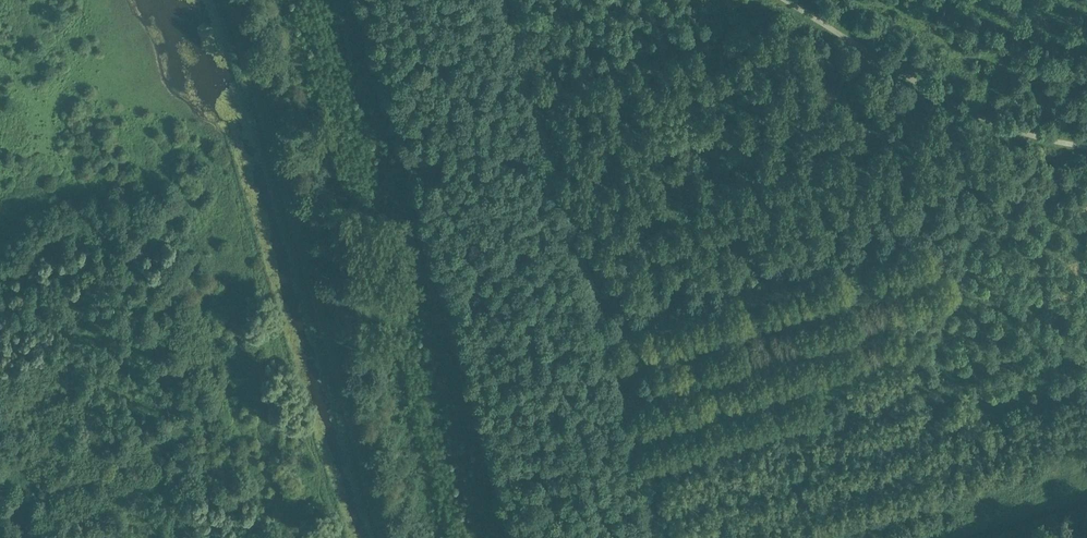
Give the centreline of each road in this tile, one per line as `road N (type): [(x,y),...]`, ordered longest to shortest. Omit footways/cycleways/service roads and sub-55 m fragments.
road 1 (track): [(229,0),(389,537)]

